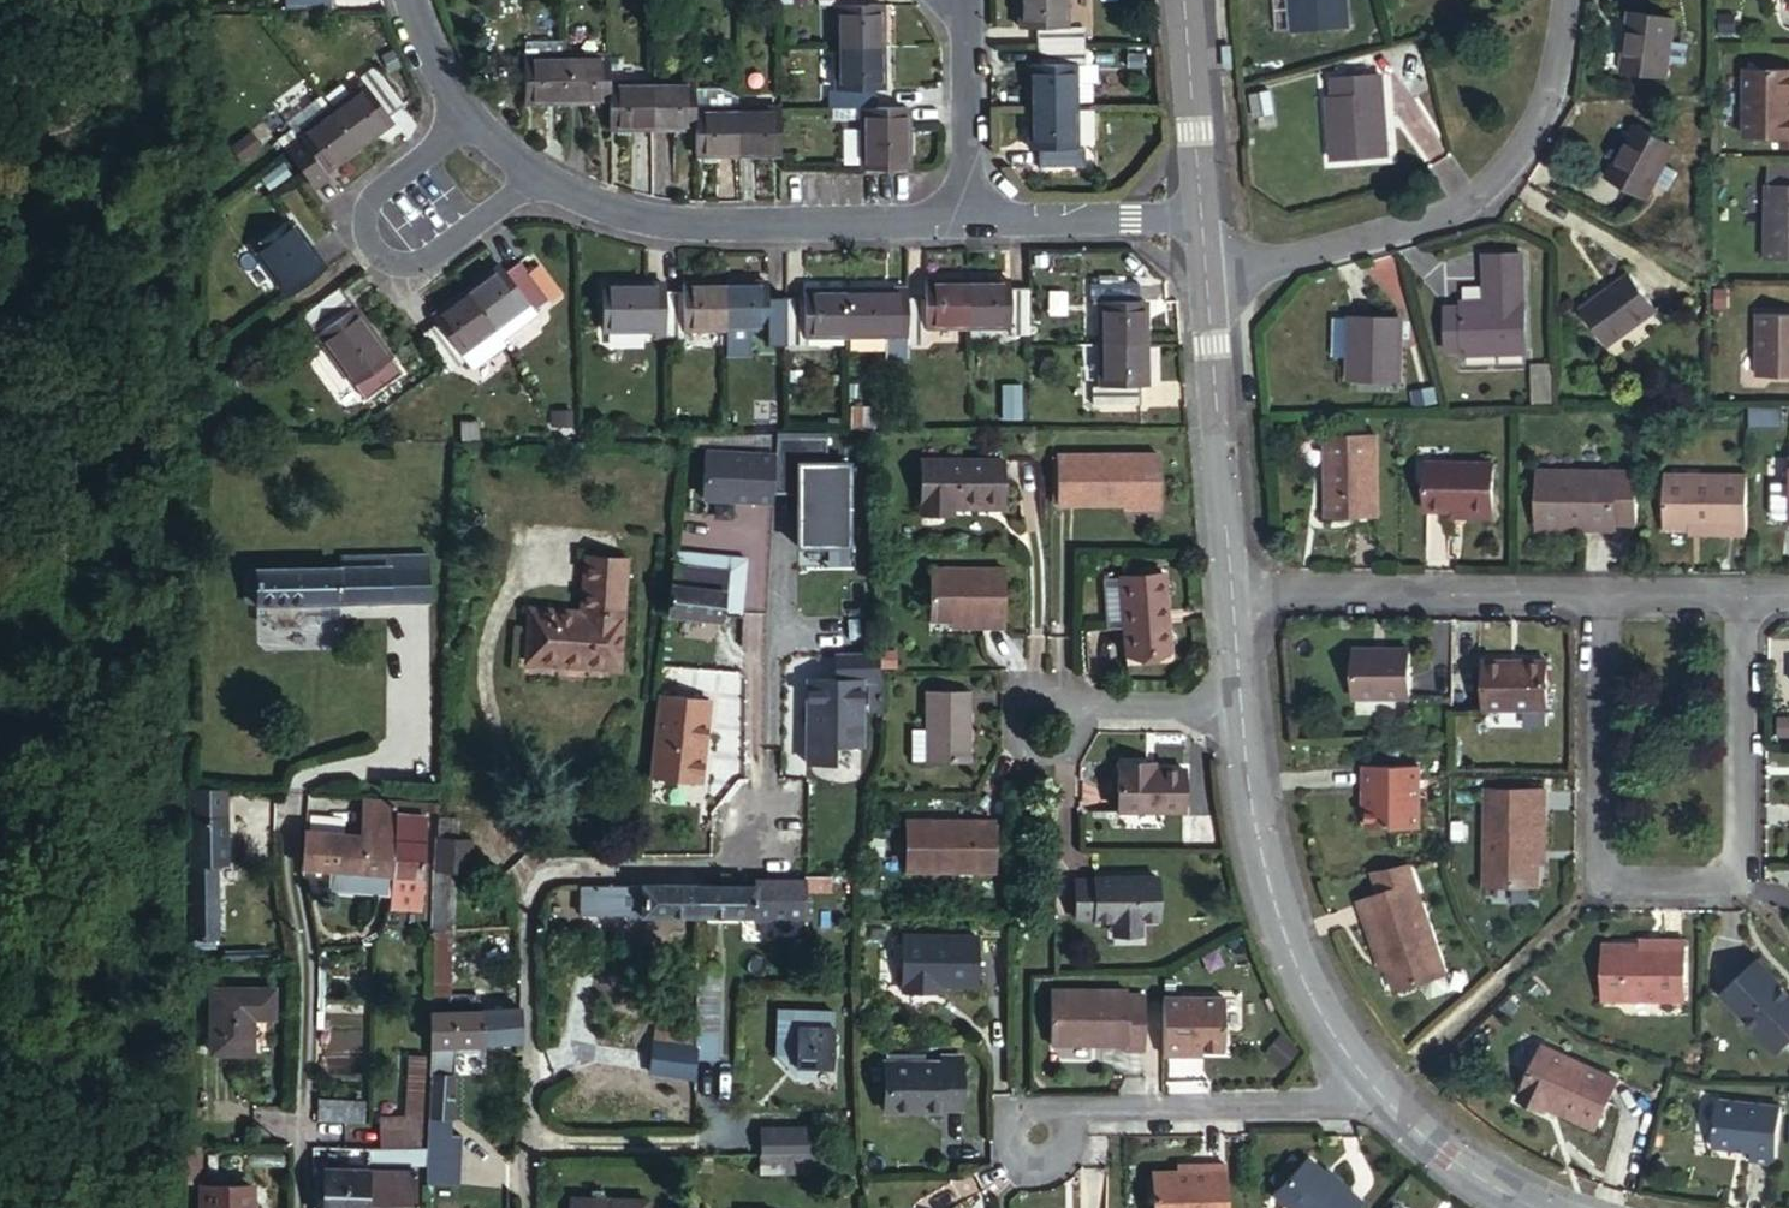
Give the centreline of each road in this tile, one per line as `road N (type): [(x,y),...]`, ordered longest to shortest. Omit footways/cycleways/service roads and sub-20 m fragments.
road 1 (residential): [(1590,594),(1589,889),(1734,891),(1737,595)]
road 2 (unclassified): [(768,747),(721,858),(522,861),(534,1064),(529,1207)]
road 3 (residential): [(1206,271),(1468,191),(1524,114),(1553,0)]
road 4 (residential): [(526,179),(564,206),(660,231),(971,219)]
road 5 (residential): [(1241,704),(1254,815),(1284,939),(1327,1022),(1378,1089)]
road 6 (unclassified): [(294,1207),(297,934),(288,793)]
road 7 (residential): [(461,117),(364,197),(364,241),(378,258),(407,261),(432,248),(526,179)]
road 8 (residential): [(1233,589),(1590,594)]
road 9 (residential): [(1206,271),(1233,589)]
road 10 (residential): [(1378,1089),(1335,1101),(1098,1105),(1064,1112)]
road 11 (residential): [(971,219),(1065,225),(1202,218)]
road 12 (residential): [(971,219),(951,0)]
road 13 (residential): [(1185,0),(1202,218)]
road 14 (track): [(94,1207),(0,1017)]
road 15 (residential): [(1073,696),(1056,682),(1032,681),(1008,706),(1010,730),(1026,747),(1049,751),(1070,740),(1078,706)]
road 16 (residential): [(1378,1089),(1446,1156),(1536,1207)]
road 17 (residential): [(1078,706),(1241,704)]
road 18 (residential): [(1590,594),(1737,595)]
road 19 (residential): [(1064,1112),(1034,1101),(1015,1110),(1005,1129),(1016,1159),(1047,1166)]
road 20 (residential): [(403,0),(461,117)]

